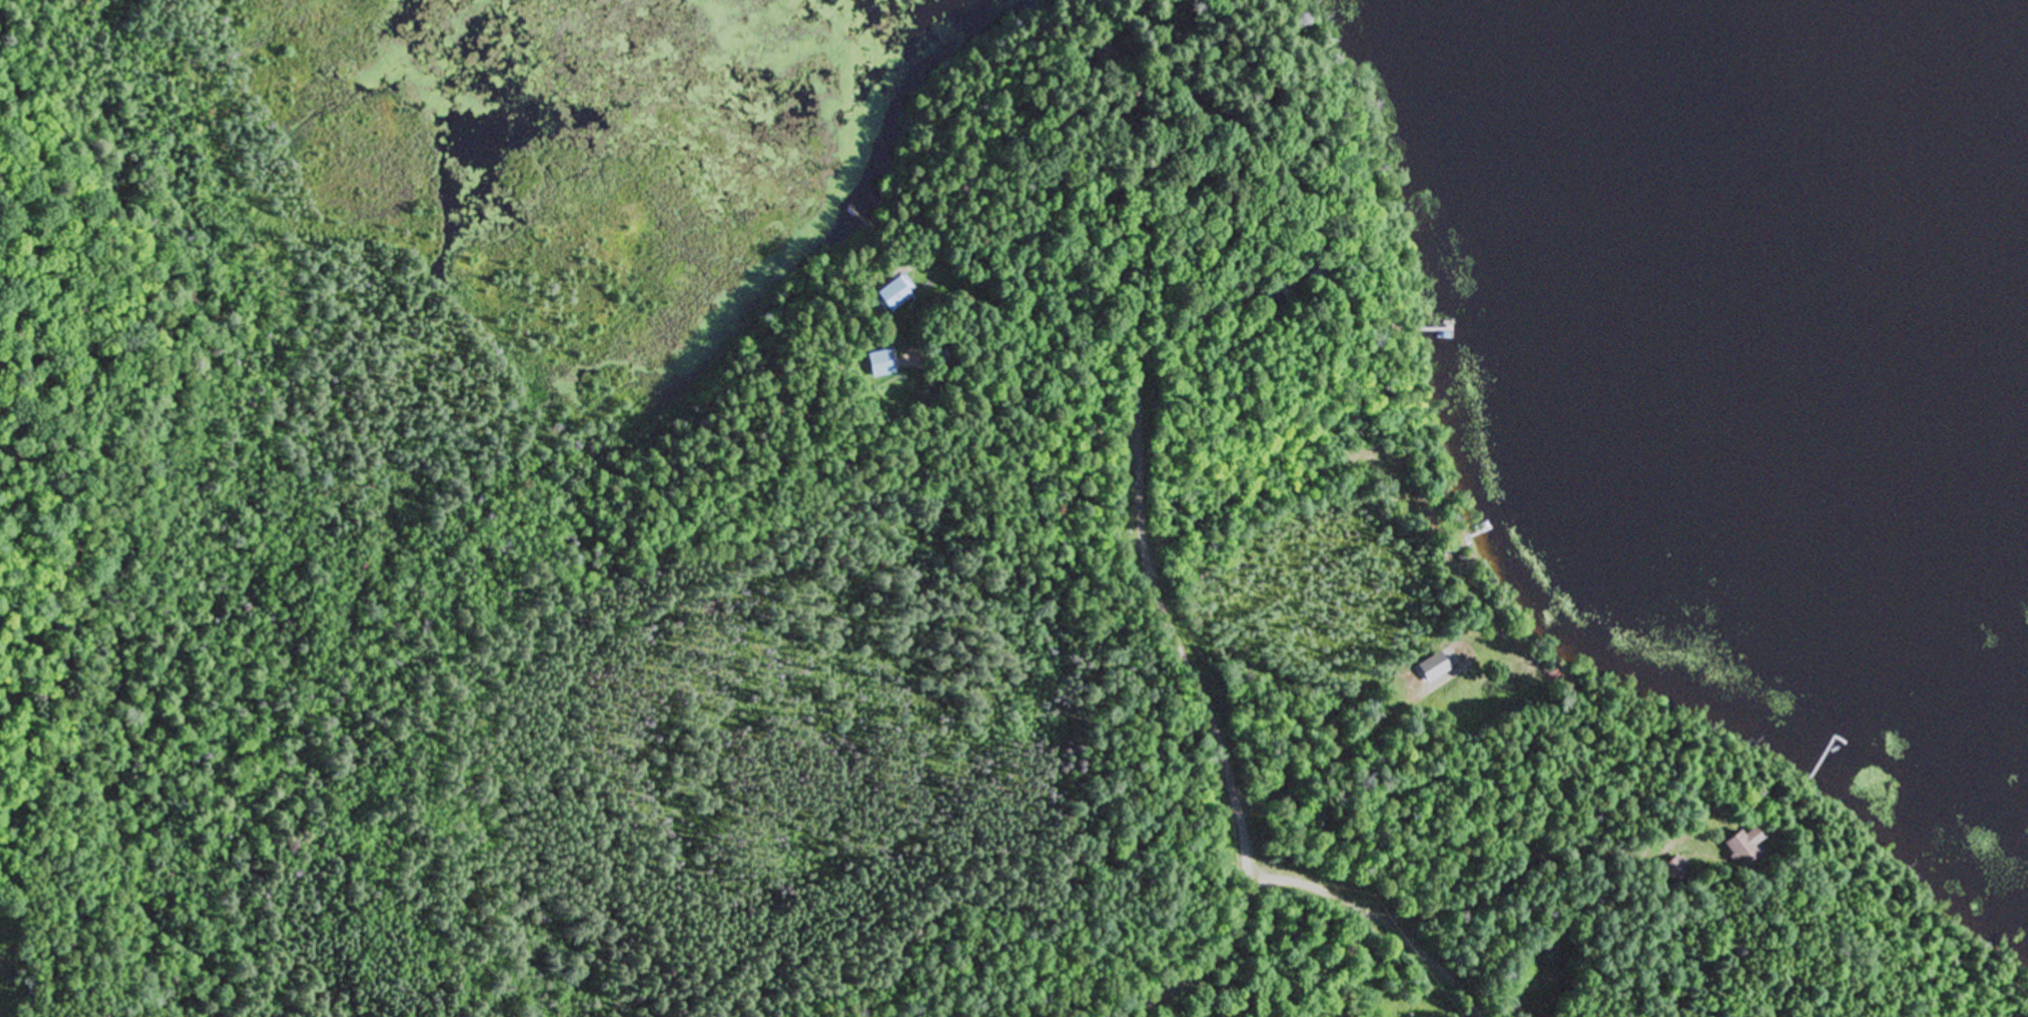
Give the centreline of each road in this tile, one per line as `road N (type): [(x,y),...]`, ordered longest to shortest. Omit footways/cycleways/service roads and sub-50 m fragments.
road 1 (residential): [(1127,1016),(1217,960),(1241,915),(1249,874),(1246,826),(1215,724),(1147,571),(1134,348),(1104,200)]
road 2 (residential): [(1249,874),(1309,884),(1370,908),(1420,944),(1483,1016)]
road 3 (residential): [(1240,804),(1474,665)]

